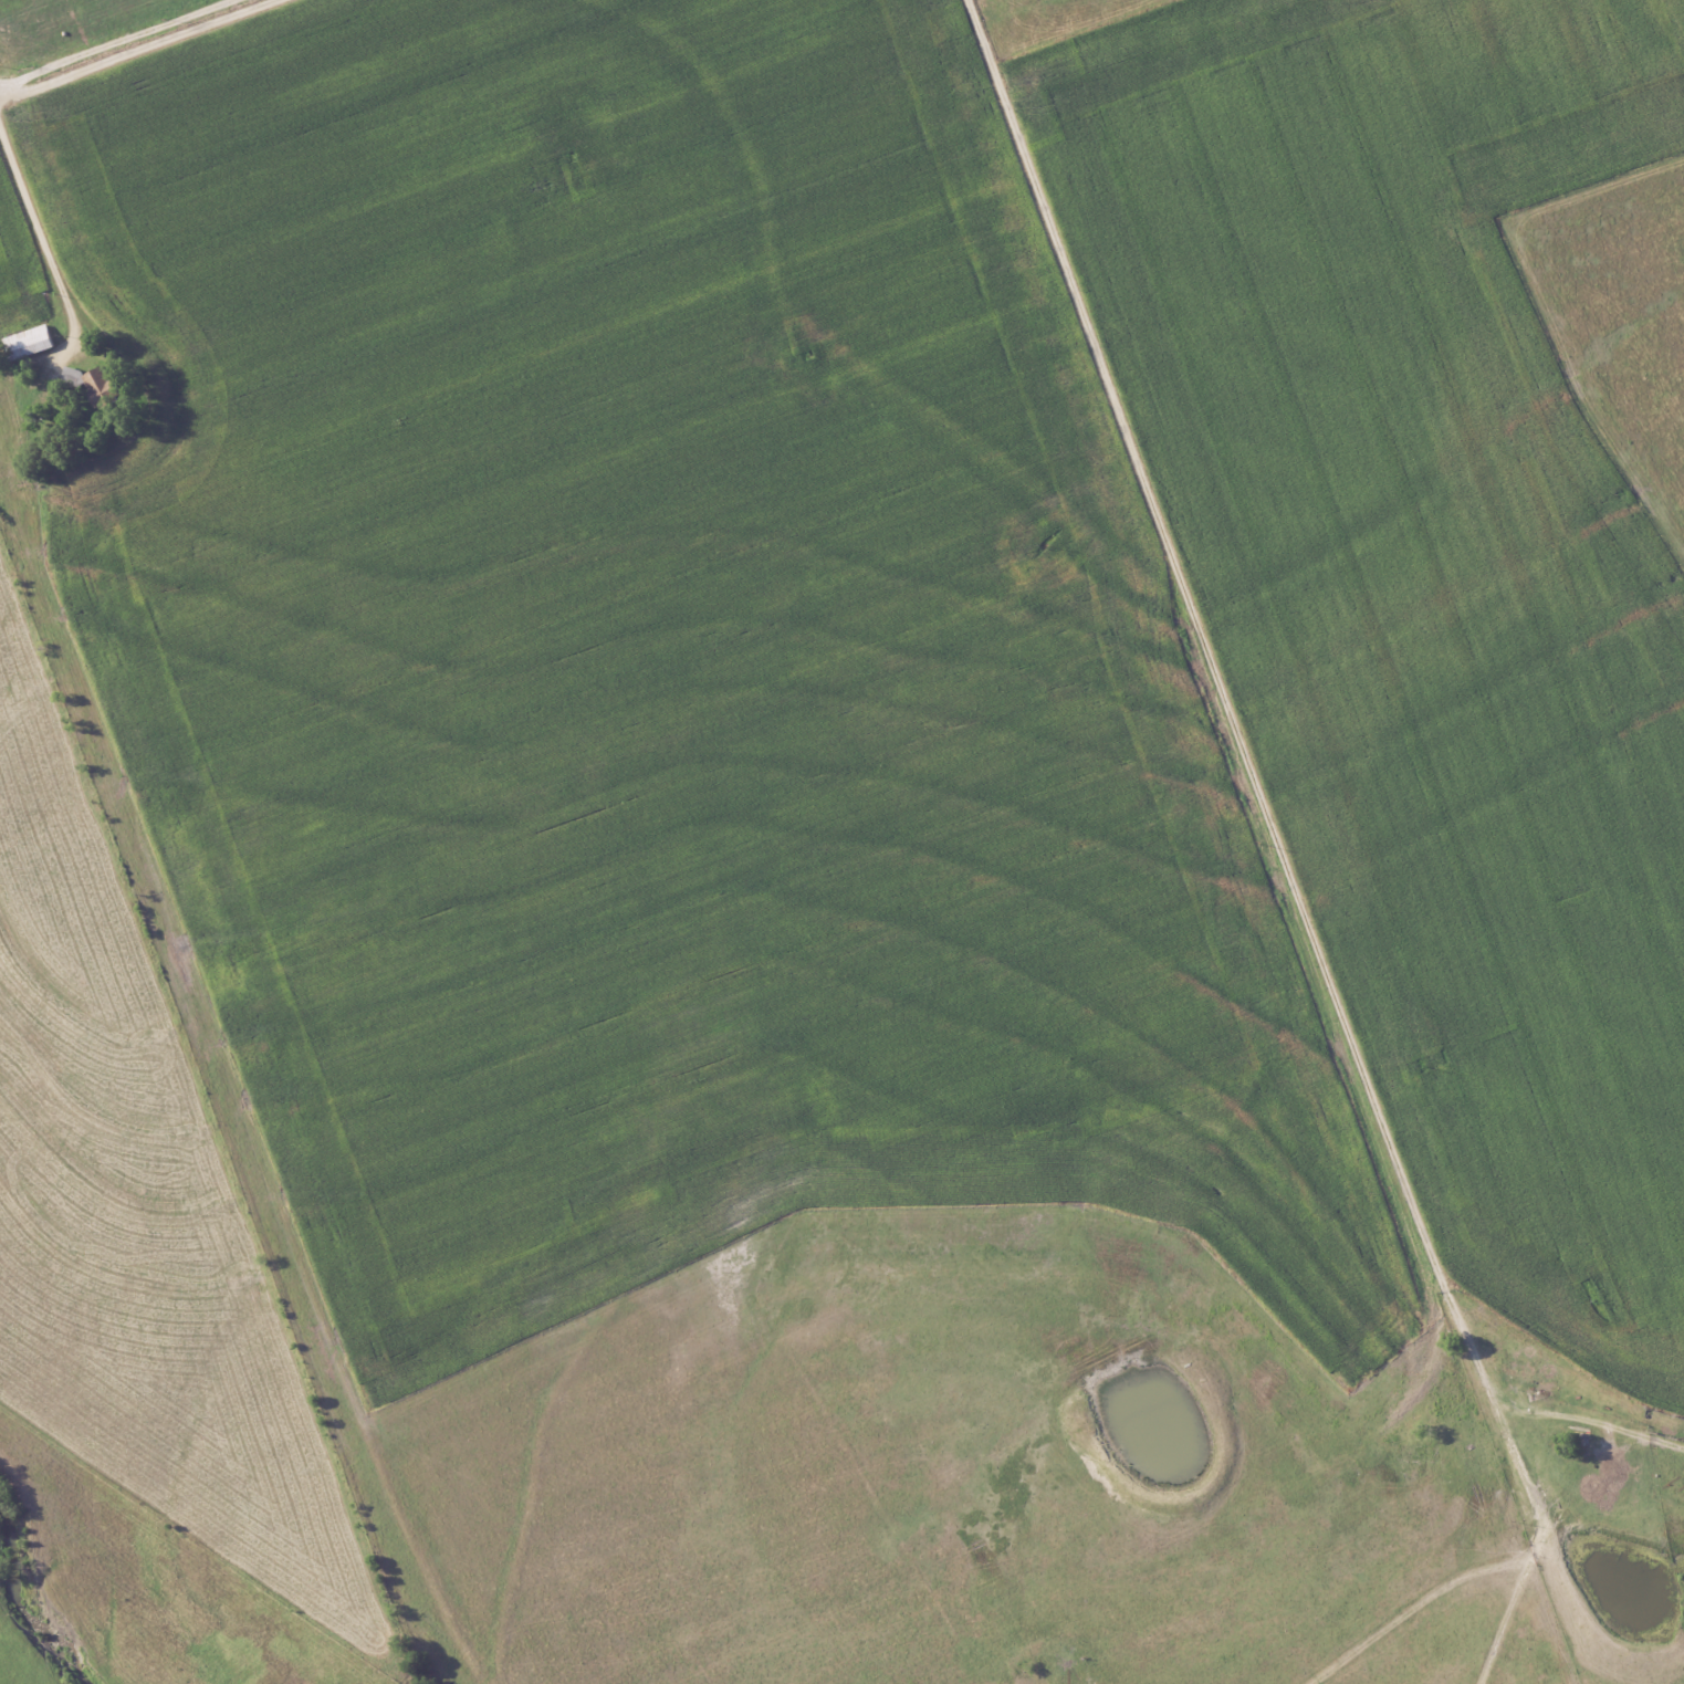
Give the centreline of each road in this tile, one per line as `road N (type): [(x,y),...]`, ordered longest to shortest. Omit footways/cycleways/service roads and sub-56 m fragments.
road 1 (track): [(1533,1510),(967,0)]
road 2 (residential): [(286,0),(57,84),(0,90)]

